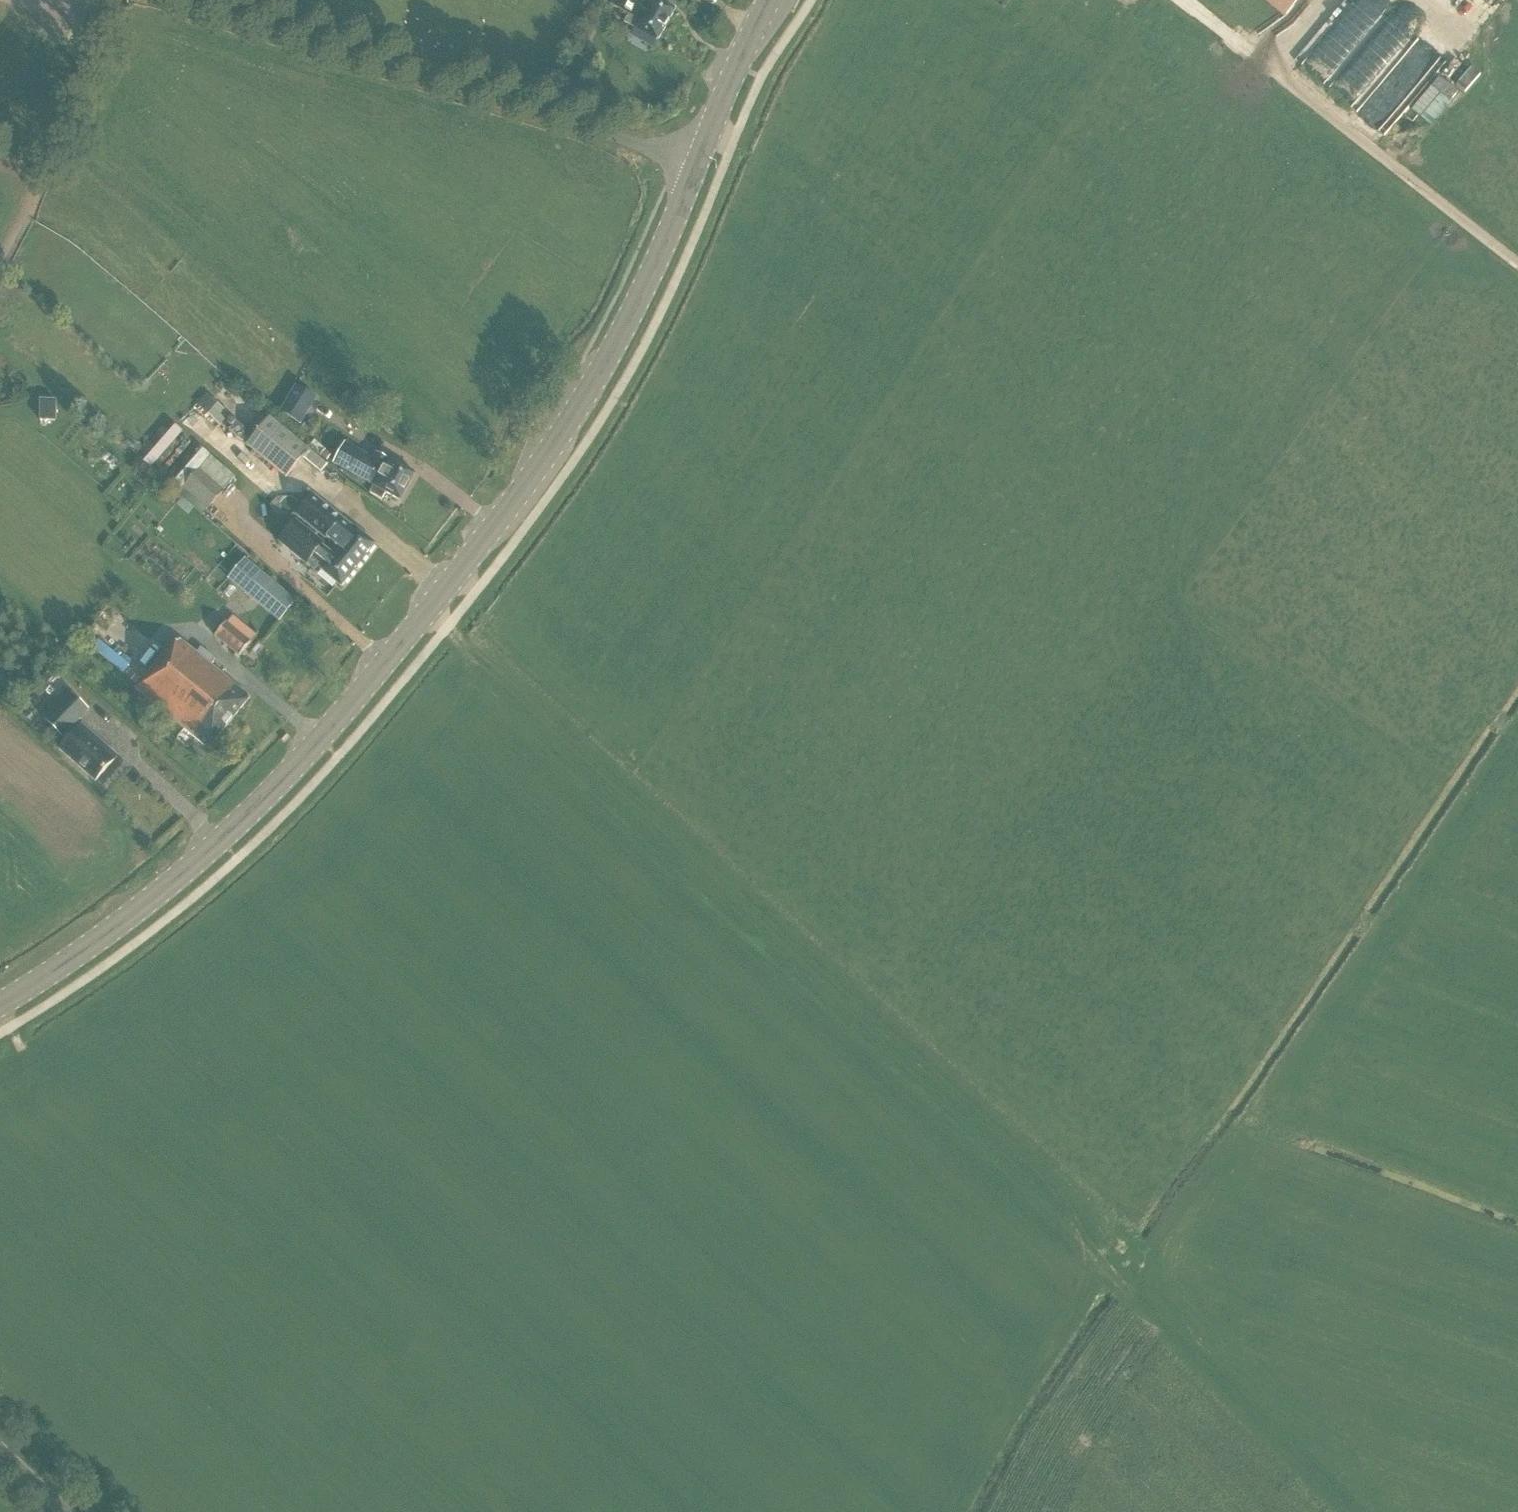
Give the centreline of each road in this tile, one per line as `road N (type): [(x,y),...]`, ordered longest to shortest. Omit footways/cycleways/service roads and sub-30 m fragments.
road 1 (tertiary): [(0,1007),(152,900),(286,778),(515,499),(627,324),(770,0)]

